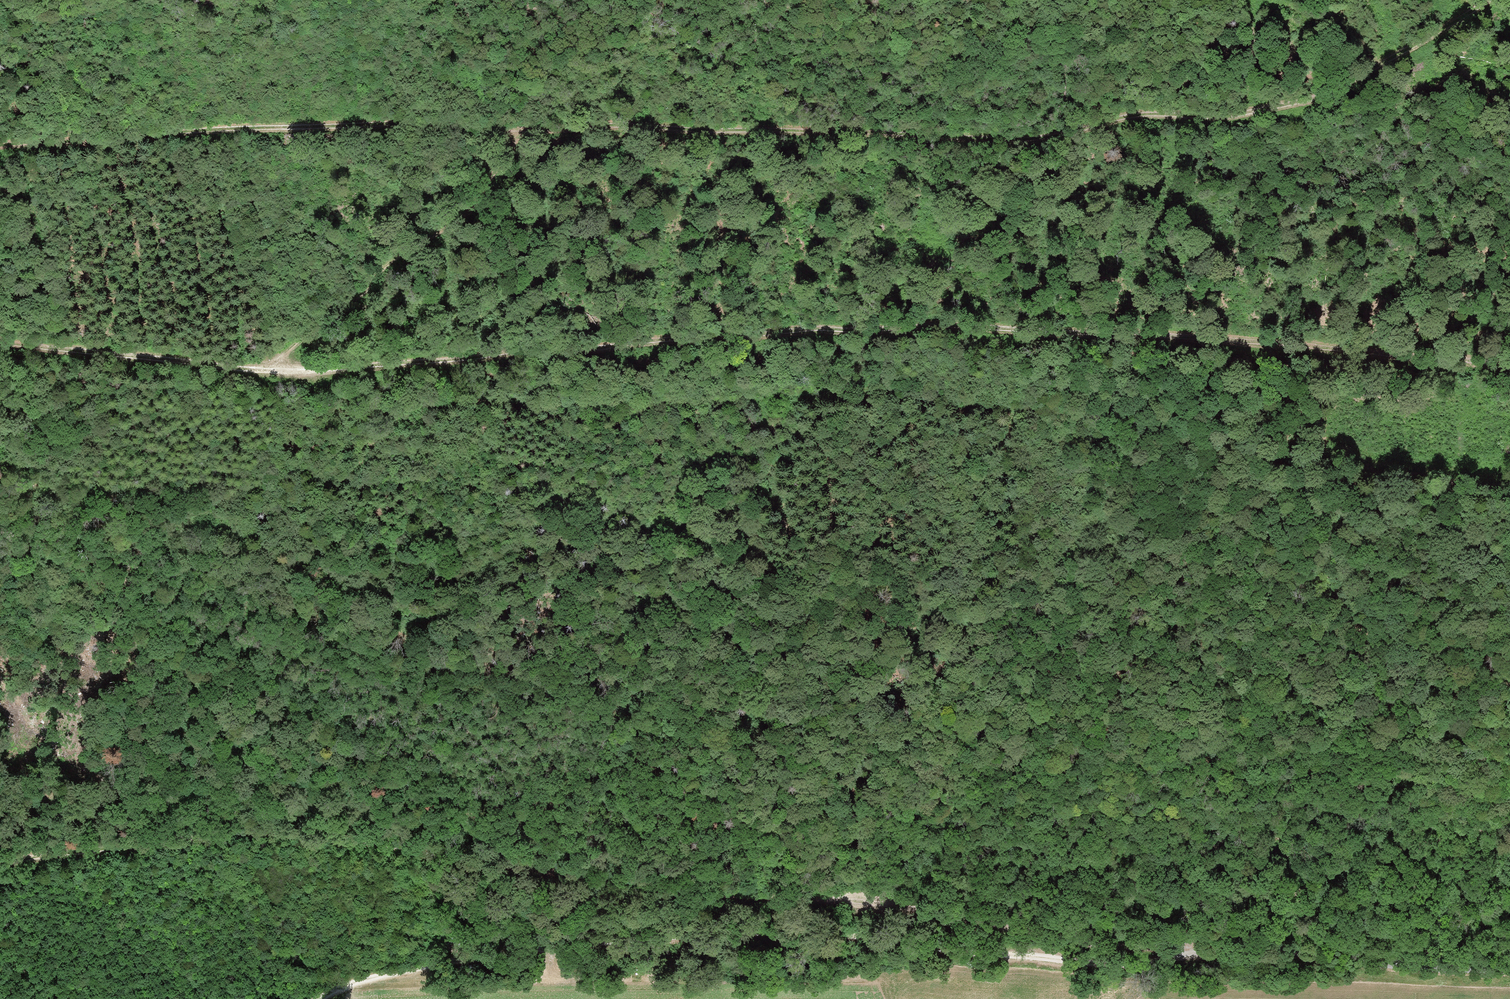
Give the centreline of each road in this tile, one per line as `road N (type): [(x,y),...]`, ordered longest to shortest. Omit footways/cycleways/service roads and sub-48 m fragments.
road 1 (track): [(0,149),(333,127),(1055,138),(1129,118),(1231,117),(1356,84),(1495,0)]
road 2 (track): [(0,345),(322,380),(767,334),(938,327),(1509,366)]
road 3 (track): [(0,864),(279,830),(617,883),(881,904),(1099,945),(1204,951)]
road 4 (track): [(320,998),(348,983),(484,954),(766,930),(1105,964),(1204,951)]
road 5 (track): [(1204,951),(1509,972)]

